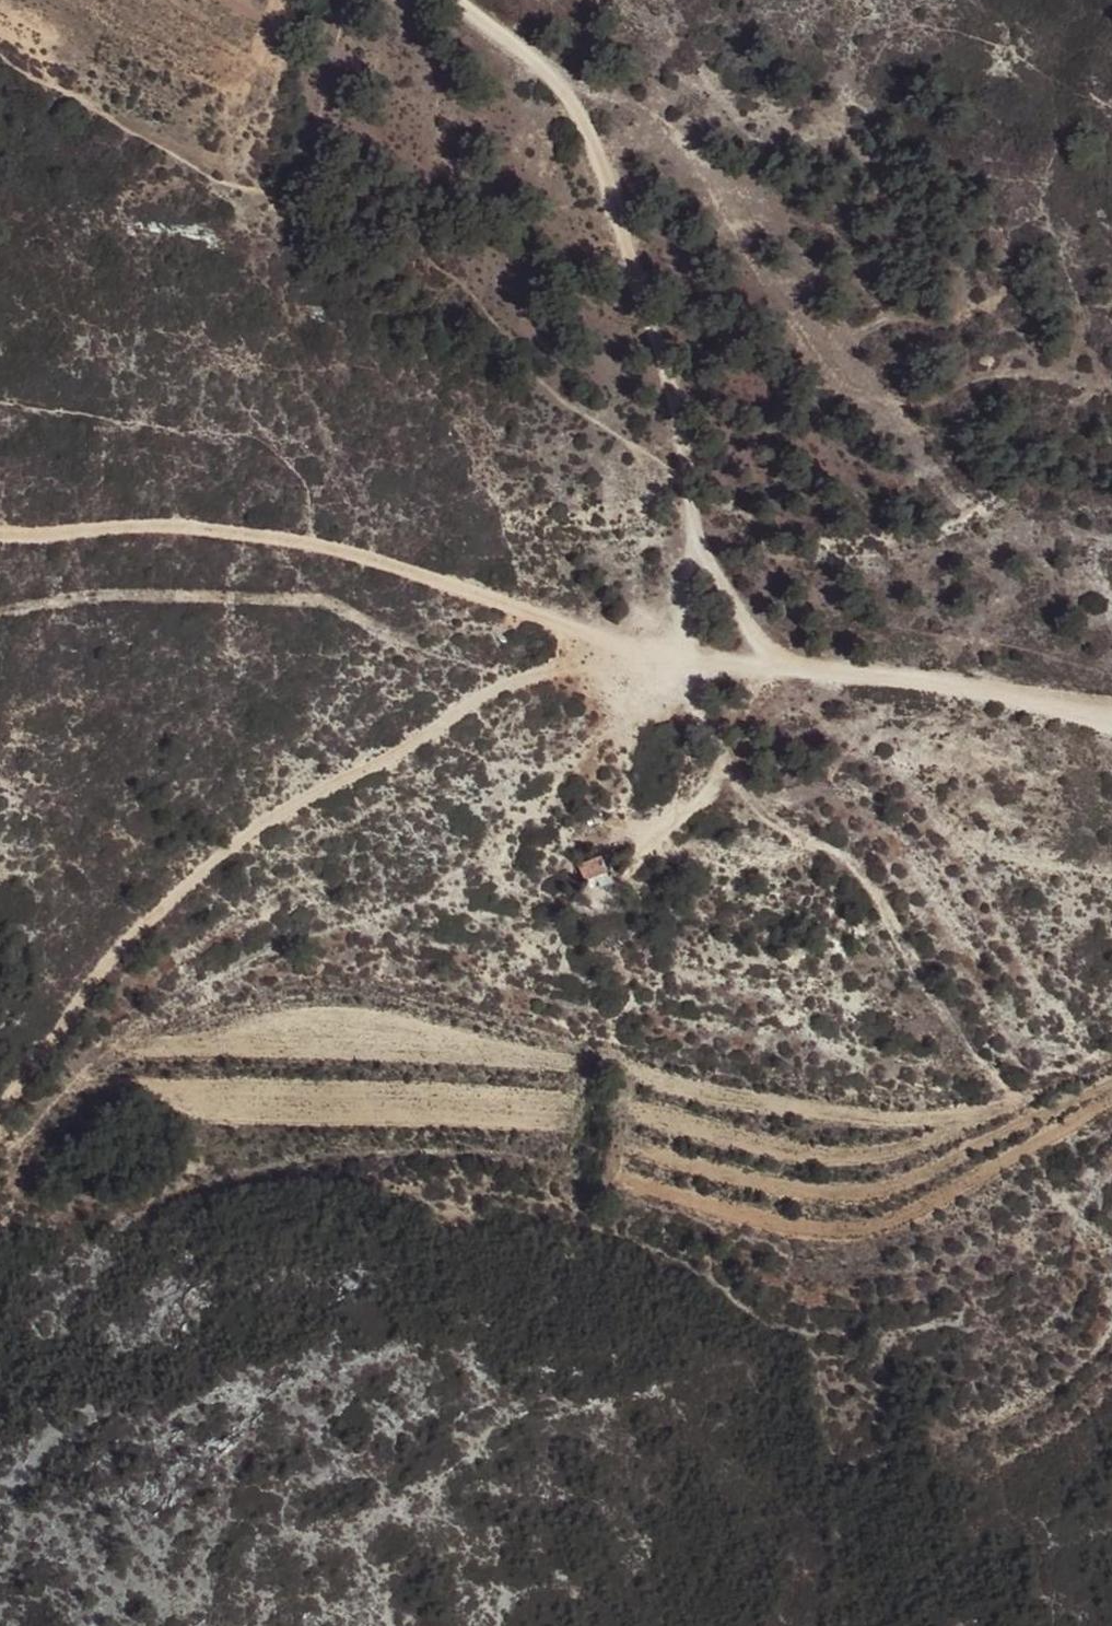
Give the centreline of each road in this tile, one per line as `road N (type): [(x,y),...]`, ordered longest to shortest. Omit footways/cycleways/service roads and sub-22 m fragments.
road 1 (track): [(0,1178),(37,1078),(186,871),(602,631),(685,645)]
road 2 (track): [(685,645),(696,444),(577,99),(460,0)]
road 3 (track): [(685,645),(1111,711)]

